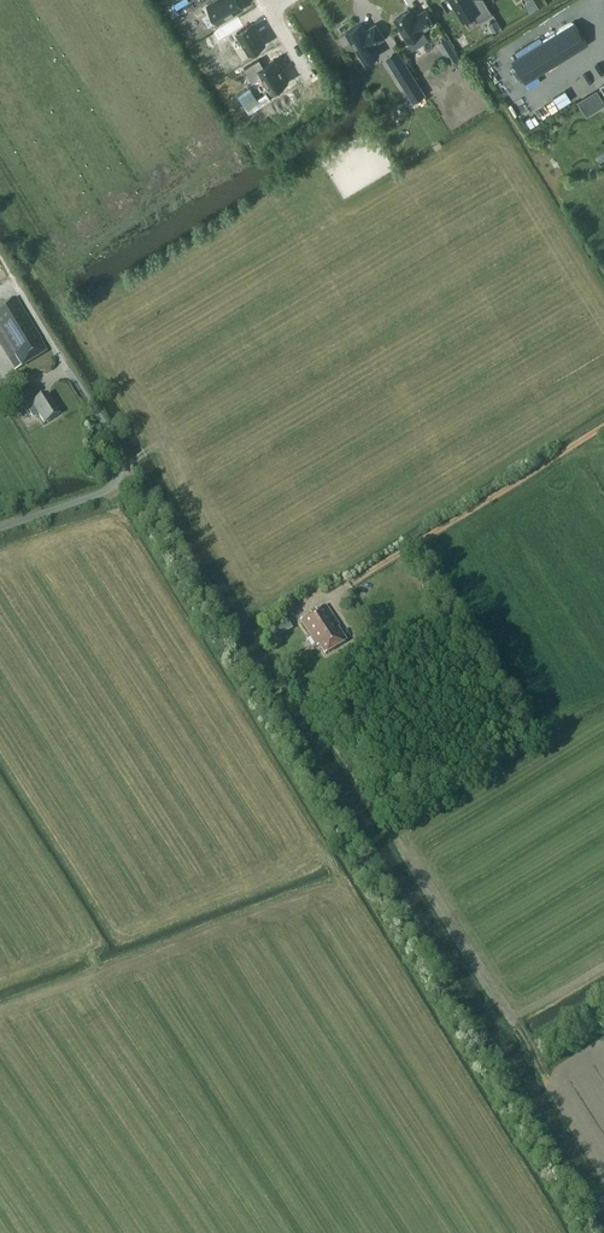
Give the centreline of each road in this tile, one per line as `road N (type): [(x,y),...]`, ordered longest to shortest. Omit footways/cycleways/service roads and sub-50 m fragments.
road 1 (track): [(119,447),(272,695)]

